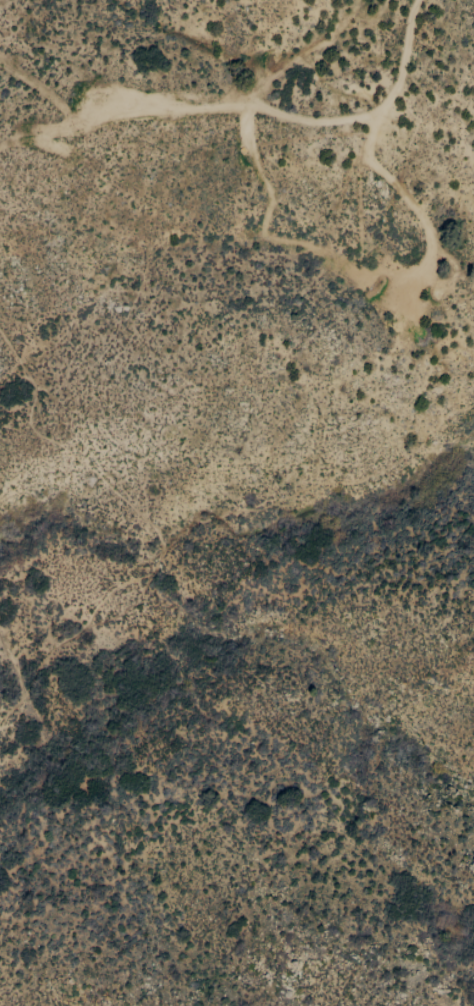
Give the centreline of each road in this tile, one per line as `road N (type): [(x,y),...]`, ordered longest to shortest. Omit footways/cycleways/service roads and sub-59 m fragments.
road 1 (track): [(421,0),(365,158),(412,203),(428,232),(423,284)]

